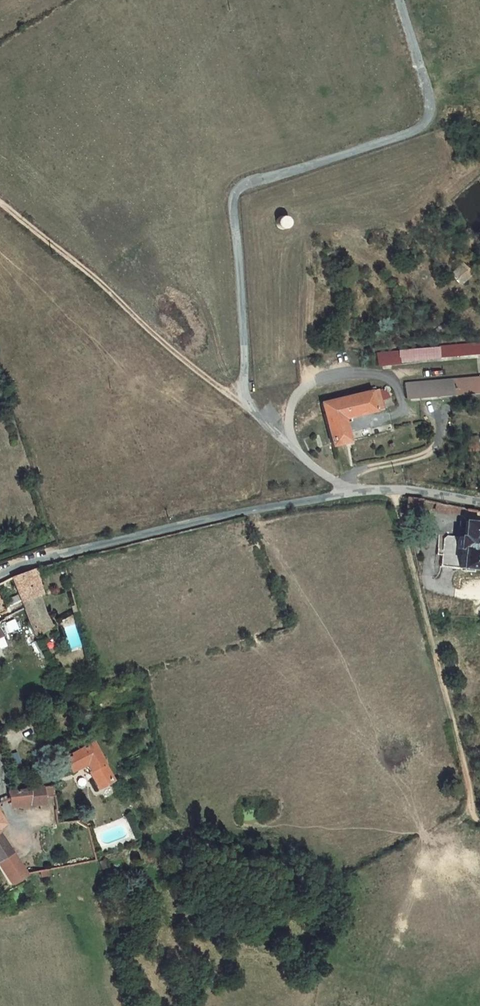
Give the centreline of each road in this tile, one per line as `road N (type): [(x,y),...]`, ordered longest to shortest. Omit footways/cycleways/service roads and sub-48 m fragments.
road 1 (residential): [(398,0),(430,108),(421,126),(240,187),(234,203),(246,406),(354,492)]
road 2 (unclassified): [(354,492),(211,518),(0,575)]
road 3 (track): [(246,406),(158,344),(0,206)]
road 4 (unclassified): [(479,502),(354,492)]

